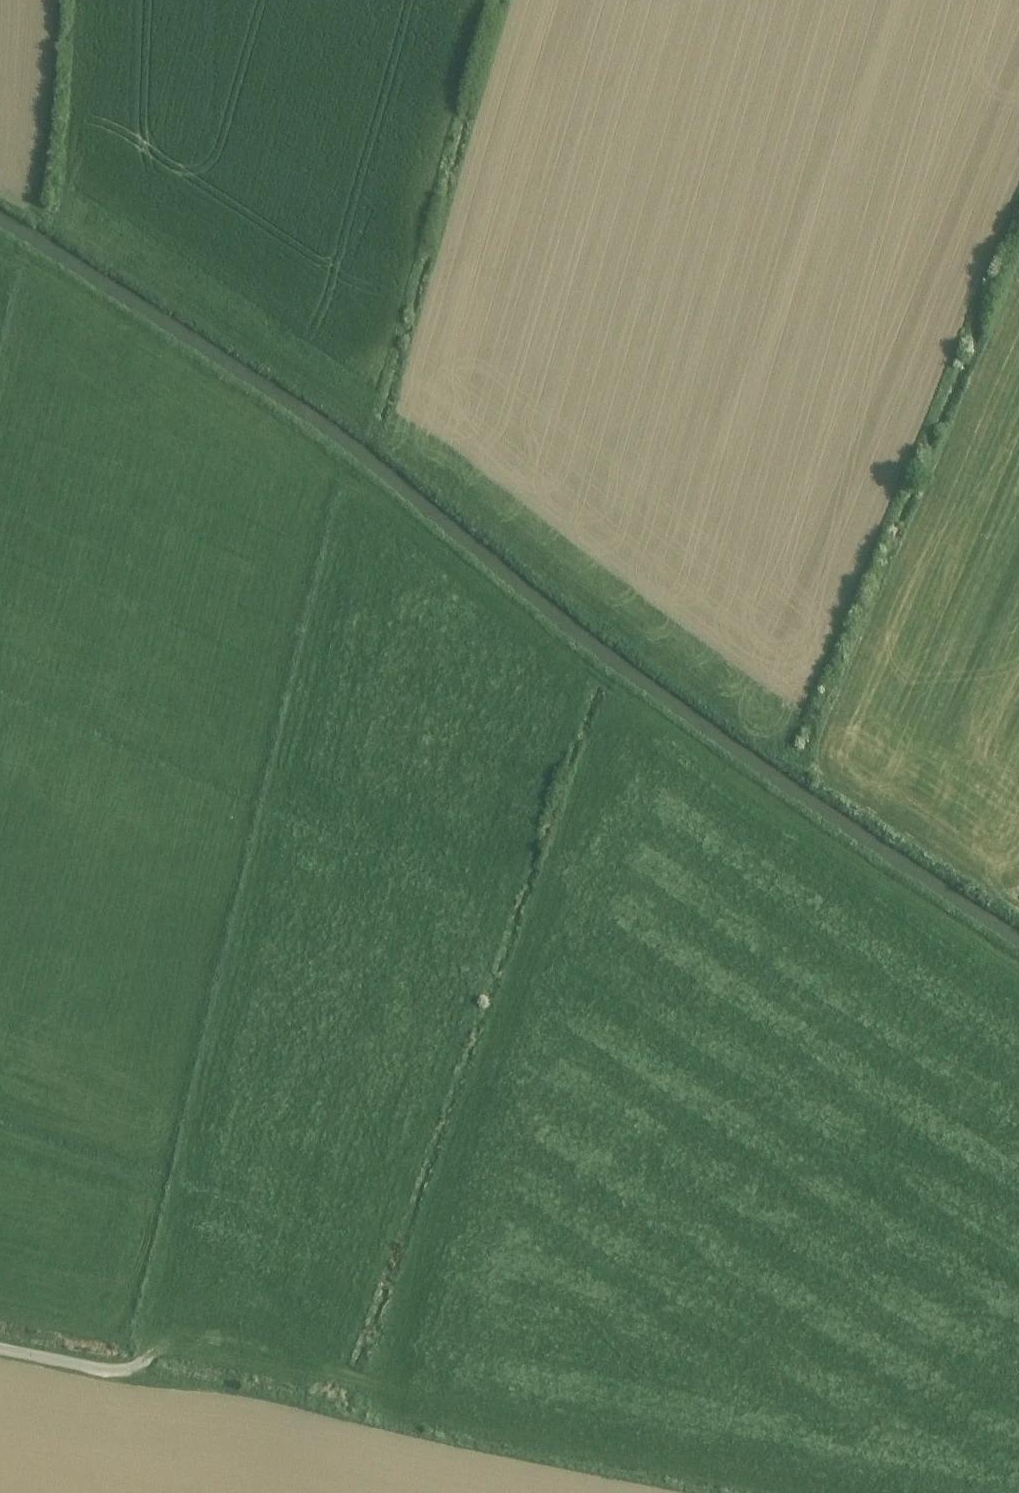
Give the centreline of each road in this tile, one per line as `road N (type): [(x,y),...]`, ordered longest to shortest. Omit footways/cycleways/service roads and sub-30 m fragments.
road 1 (track): [(0,1347),(132,1374),(149,1364)]

